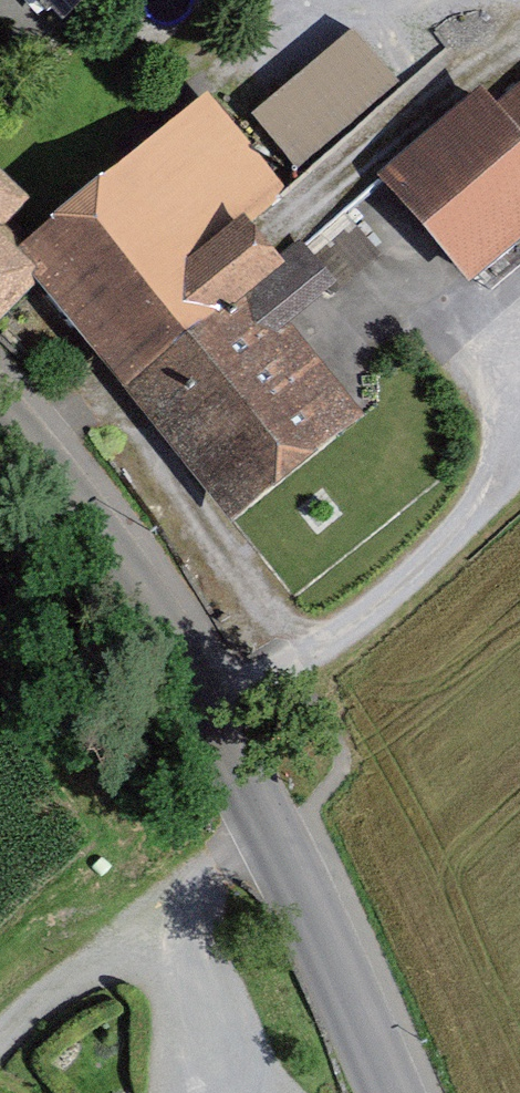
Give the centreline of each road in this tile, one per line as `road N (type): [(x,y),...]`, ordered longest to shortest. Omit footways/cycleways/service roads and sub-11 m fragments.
road 1 (residential): [(519,331),(504,346),(482,477),(436,538),(230,735)]
road 2 (tertiary): [(230,735),(174,635),(30,434),(0,405)]
road 3 (tertiary): [(392,1092),(230,735)]

